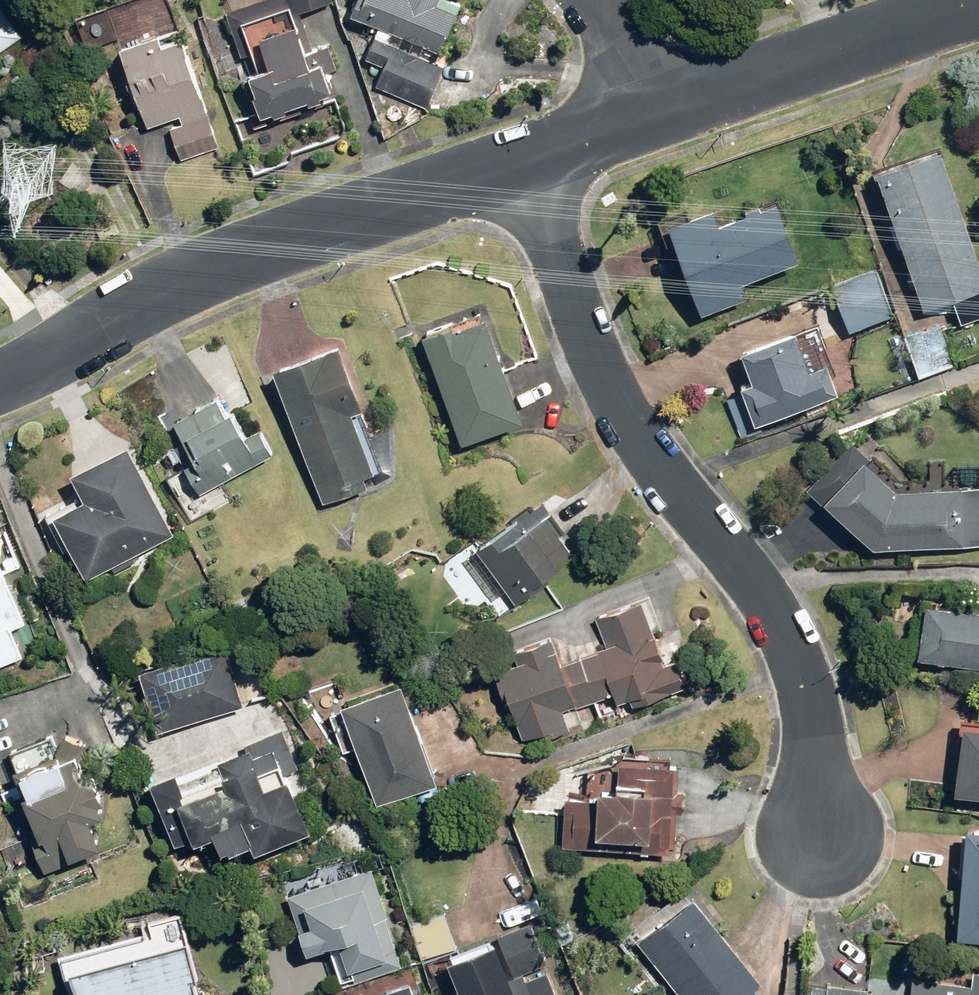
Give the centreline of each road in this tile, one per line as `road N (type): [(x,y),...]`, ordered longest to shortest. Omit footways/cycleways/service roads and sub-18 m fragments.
road 1 (residential): [(515,158),(632,436),(747,572),(802,685),(824,845)]
road 2 (residential): [(515,158),(205,269),(0,382)]
road 3 (residential): [(978,10),(683,98)]
road 4 (residential): [(683,98),(515,158)]
road 5 (residential): [(683,98),(596,0)]

